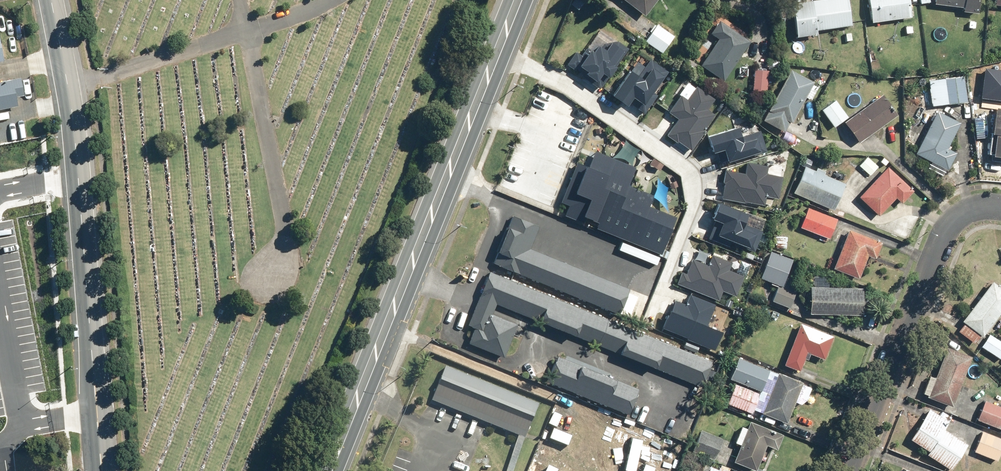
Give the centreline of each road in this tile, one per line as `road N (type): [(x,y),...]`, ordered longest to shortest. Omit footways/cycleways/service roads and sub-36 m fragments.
road 1 (tertiary): [(52,0),(81,180),(103,470)]
road 2 (secondary): [(498,52),(329,470)]
road 3 (residential): [(498,52),(566,83),(685,167),(694,208),(652,317)]
road 4 (residential): [(849,470),(949,227),(967,212),(1000,208)]

